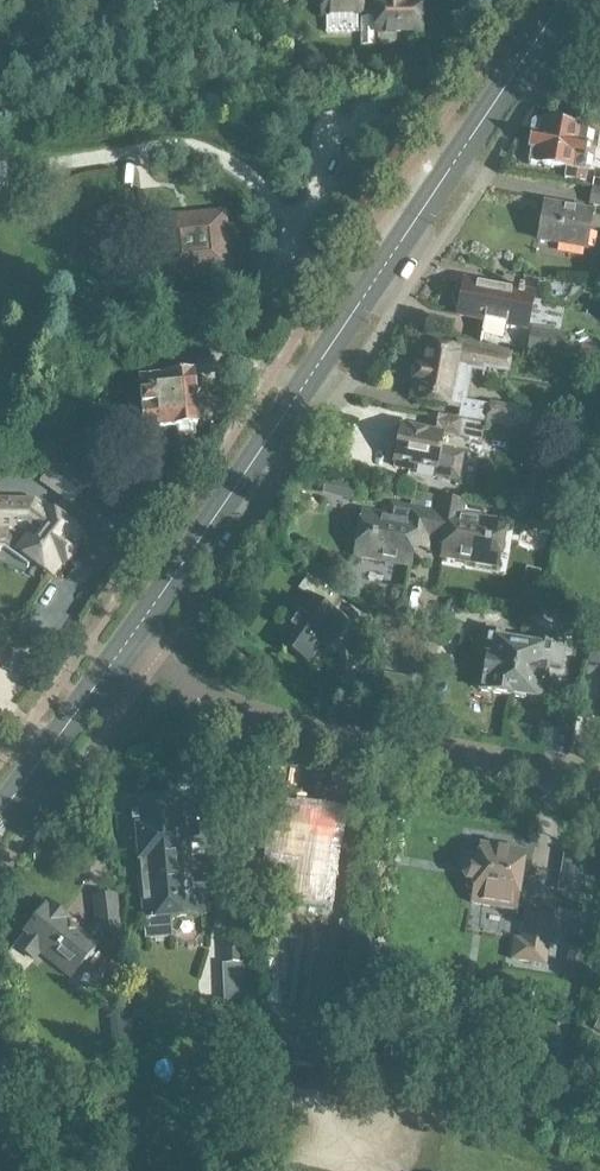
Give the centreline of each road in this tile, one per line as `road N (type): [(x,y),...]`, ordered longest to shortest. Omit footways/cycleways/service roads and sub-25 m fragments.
road 1 (secondary): [(121,649),(561,0)]
road 2 (residential): [(121,649),(241,713),(599,787)]
road 3 (secondary): [(0,809),(121,649)]

